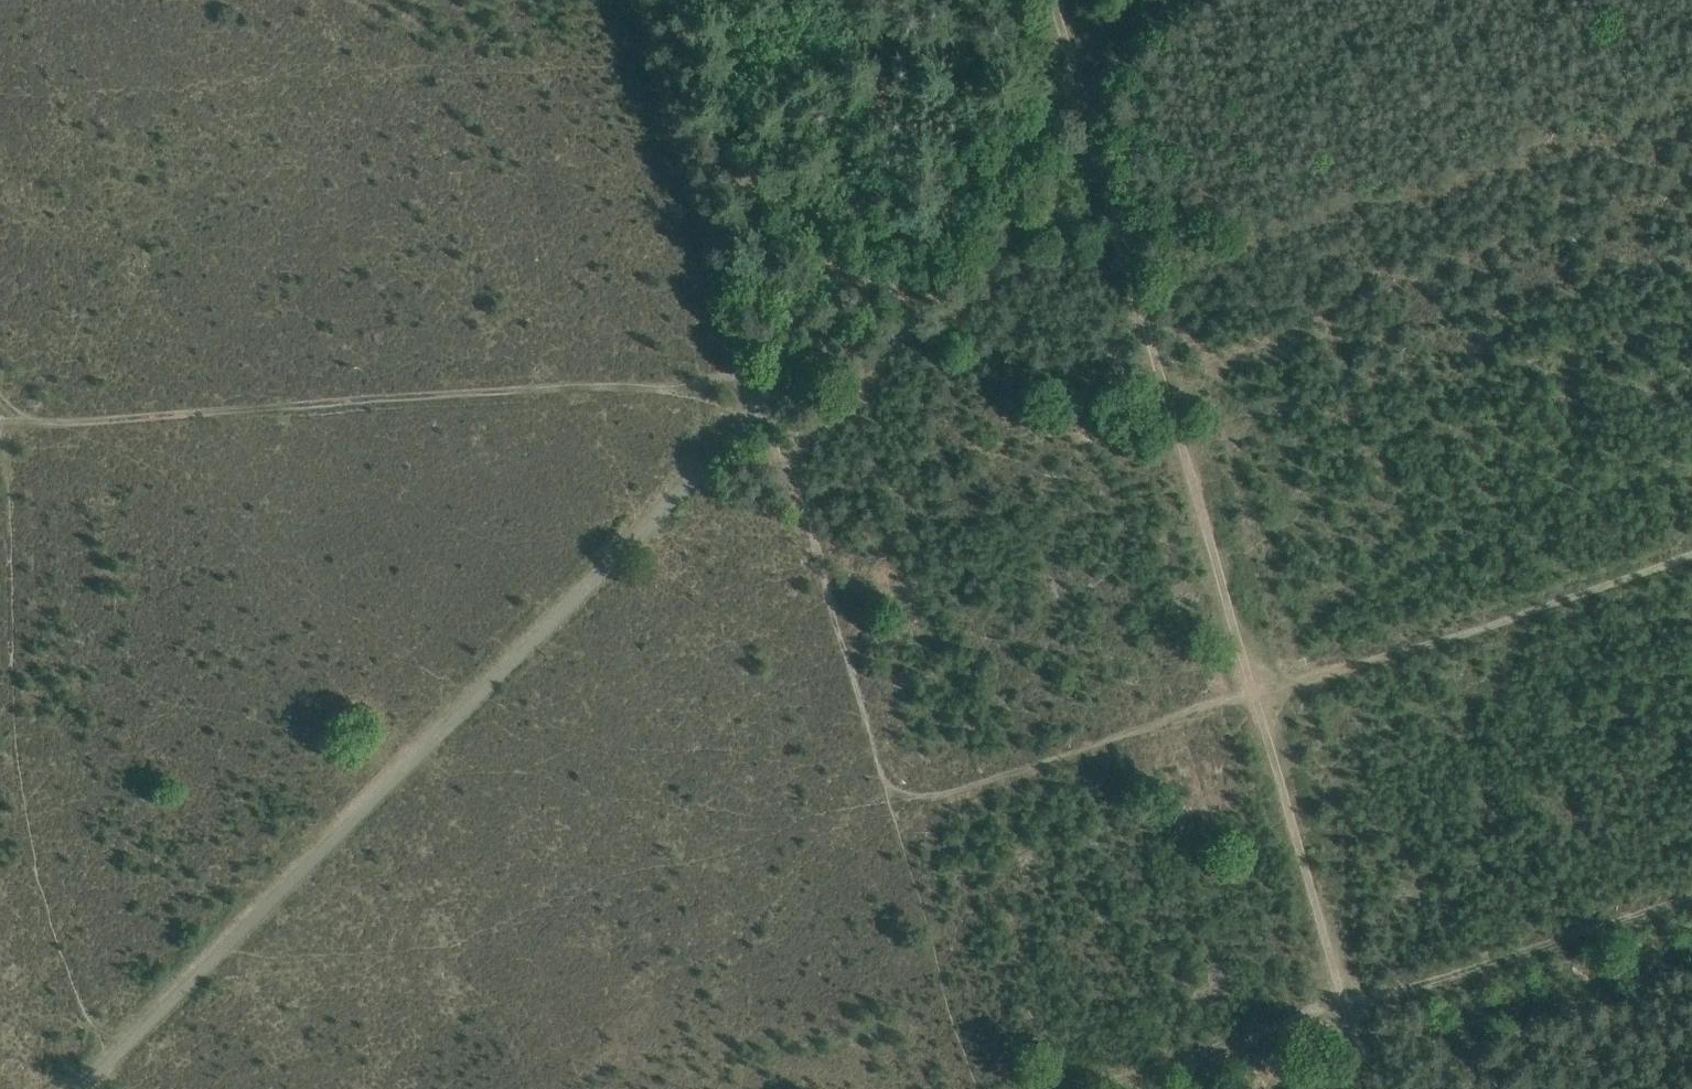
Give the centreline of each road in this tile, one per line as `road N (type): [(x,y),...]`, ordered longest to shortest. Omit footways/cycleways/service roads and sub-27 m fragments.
road 1 (track): [(1260,695),(1051,0)]
road 2 (track): [(1352,1007),(1260,695)]

